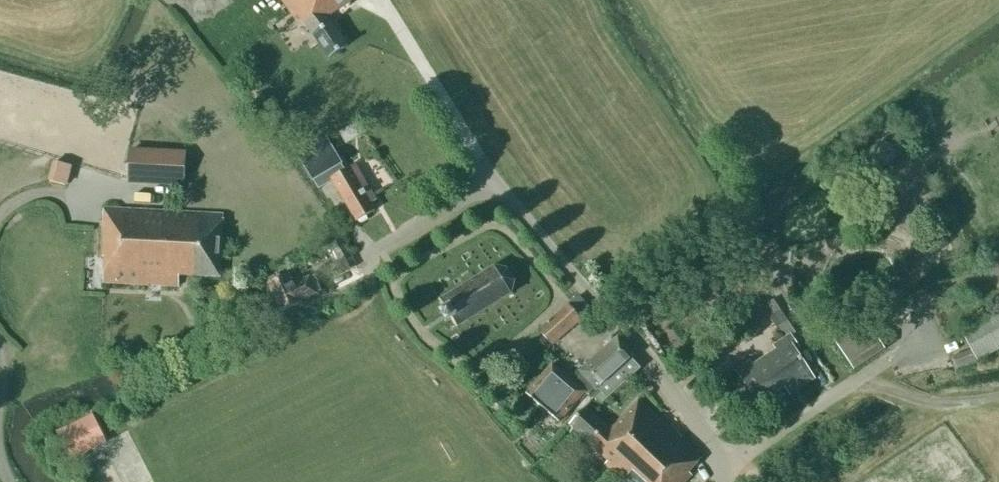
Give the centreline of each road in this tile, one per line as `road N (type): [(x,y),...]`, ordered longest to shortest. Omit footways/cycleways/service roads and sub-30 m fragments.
road 1 (unclassified): [(729,468),(640,347),(494,182)]
road 2 (residential): [(729,468),(847,389),(876,385),(930,404),(998,396)]
road 3 (residential): [(381,248),(494,182)]

